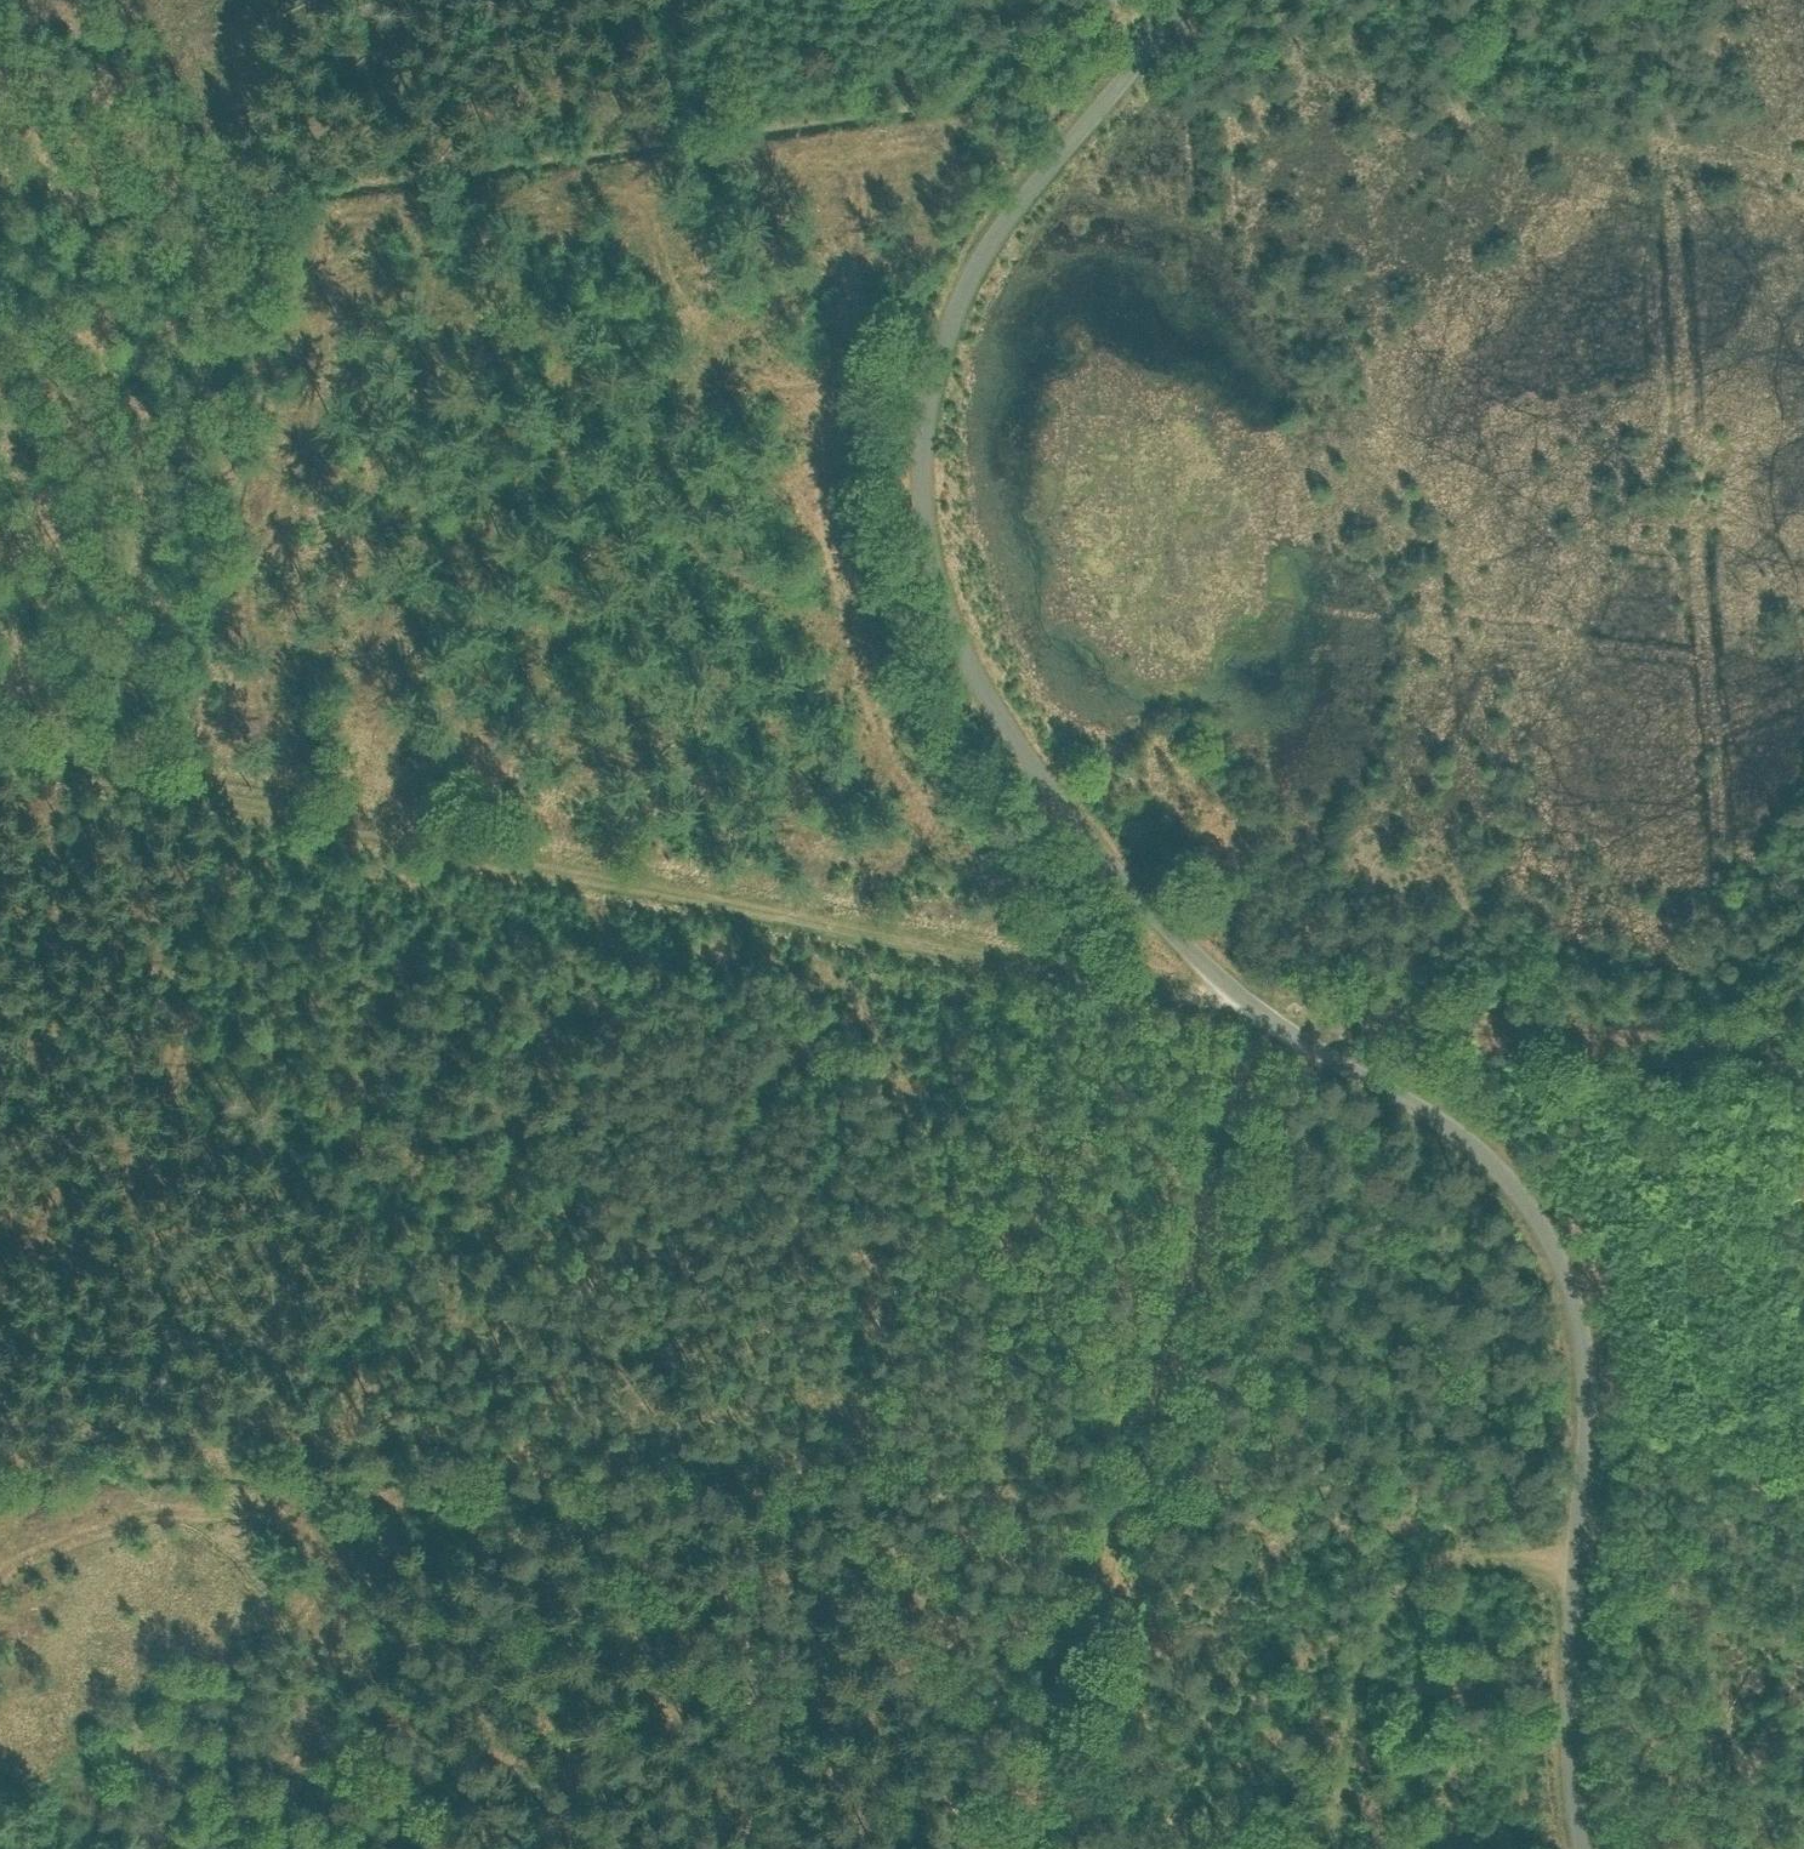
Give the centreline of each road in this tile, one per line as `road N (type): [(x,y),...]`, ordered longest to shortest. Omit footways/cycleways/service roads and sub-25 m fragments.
road 1 (unclassified): [(1586,1848),(1570,1682),(1586,1369),(1581,1310),(1545,1224),(1490,1160),(1428,1113),(1245,1002),(1096,854),(982,688),(939,597),(924,536),(934,372),(966,289),(1010,218),(1180,0)]
road 2 (track): [(0,762),(1164,995),(1245,1002)]
road 3 (track): [(1019,1848),(1245,1002)]
road 4 (track): [(1245,1002),(1803,1066)]
road 5 (track): [(1457,1556),(1577,1541)]

